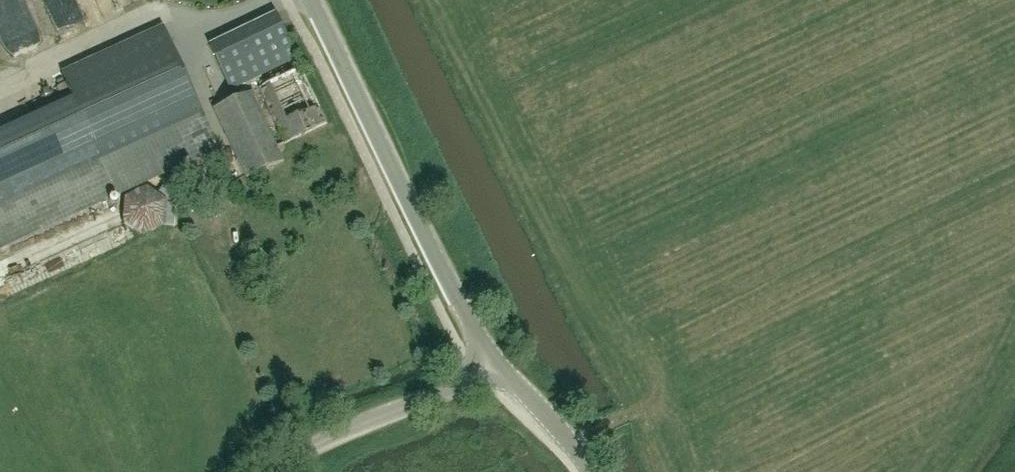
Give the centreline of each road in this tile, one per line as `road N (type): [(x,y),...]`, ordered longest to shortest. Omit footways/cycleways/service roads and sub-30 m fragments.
road 1 (unclassified): [(498,366),(312,0)]
road 2 (unclassified): [(274,471),(319,441),(498,366)]
road 3 (unclassified): [(590,471),(548,414),(498,366)]

